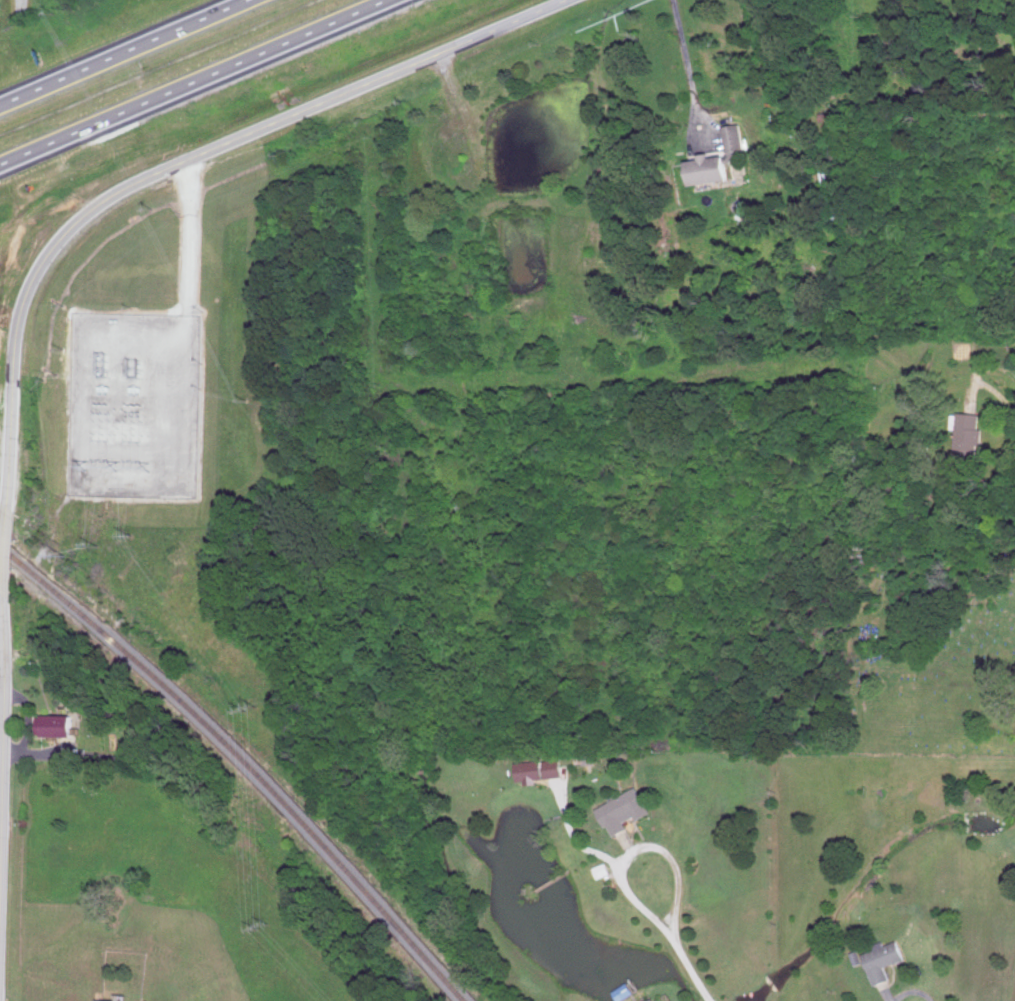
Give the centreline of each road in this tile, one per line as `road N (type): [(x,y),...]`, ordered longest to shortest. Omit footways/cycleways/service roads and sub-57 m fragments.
road 1 (residential): [(15,327),(45,257),(115,194),(565,0)]
road 2 (motorway): [(0,165),(389,0)]
road 3 (residential): [(7,597),(0,909)]
road 4 (motorway): [(240,0),(0,102)]
road 5 (residential): [(15,327),(9,505)]

